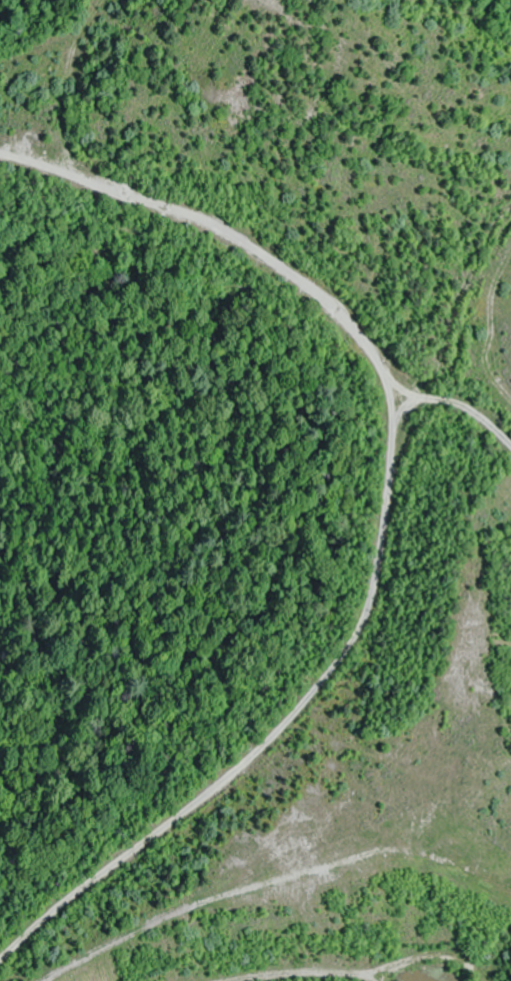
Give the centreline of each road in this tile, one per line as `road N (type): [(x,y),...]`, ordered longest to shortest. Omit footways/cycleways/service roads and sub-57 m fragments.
road 1 (residential): [(0,216),(163,242),(270,302),(340,393),(335,501),(259,690),(158,803),(66,840),(34,889),(25,980)]
road 2 (residential): [(510,849),(496,835),(431,668),(431,420),(410,393),(340,393)]

